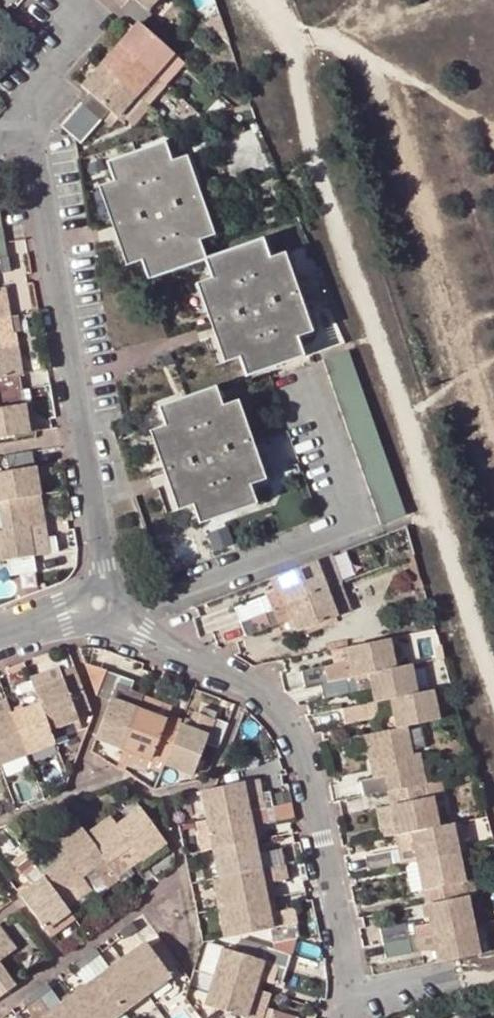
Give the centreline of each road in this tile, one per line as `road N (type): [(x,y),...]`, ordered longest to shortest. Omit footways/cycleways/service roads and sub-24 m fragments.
road 1 (residential): [(344,1017),(347,974),(313,776),(290,721),(245,680),(93,605)]
road 2 (residential): [(25,102),(101,570),(93,605)]
road 3 (residential): [(93,605),(159,596),(350,525),(353,507),(309,378)]

